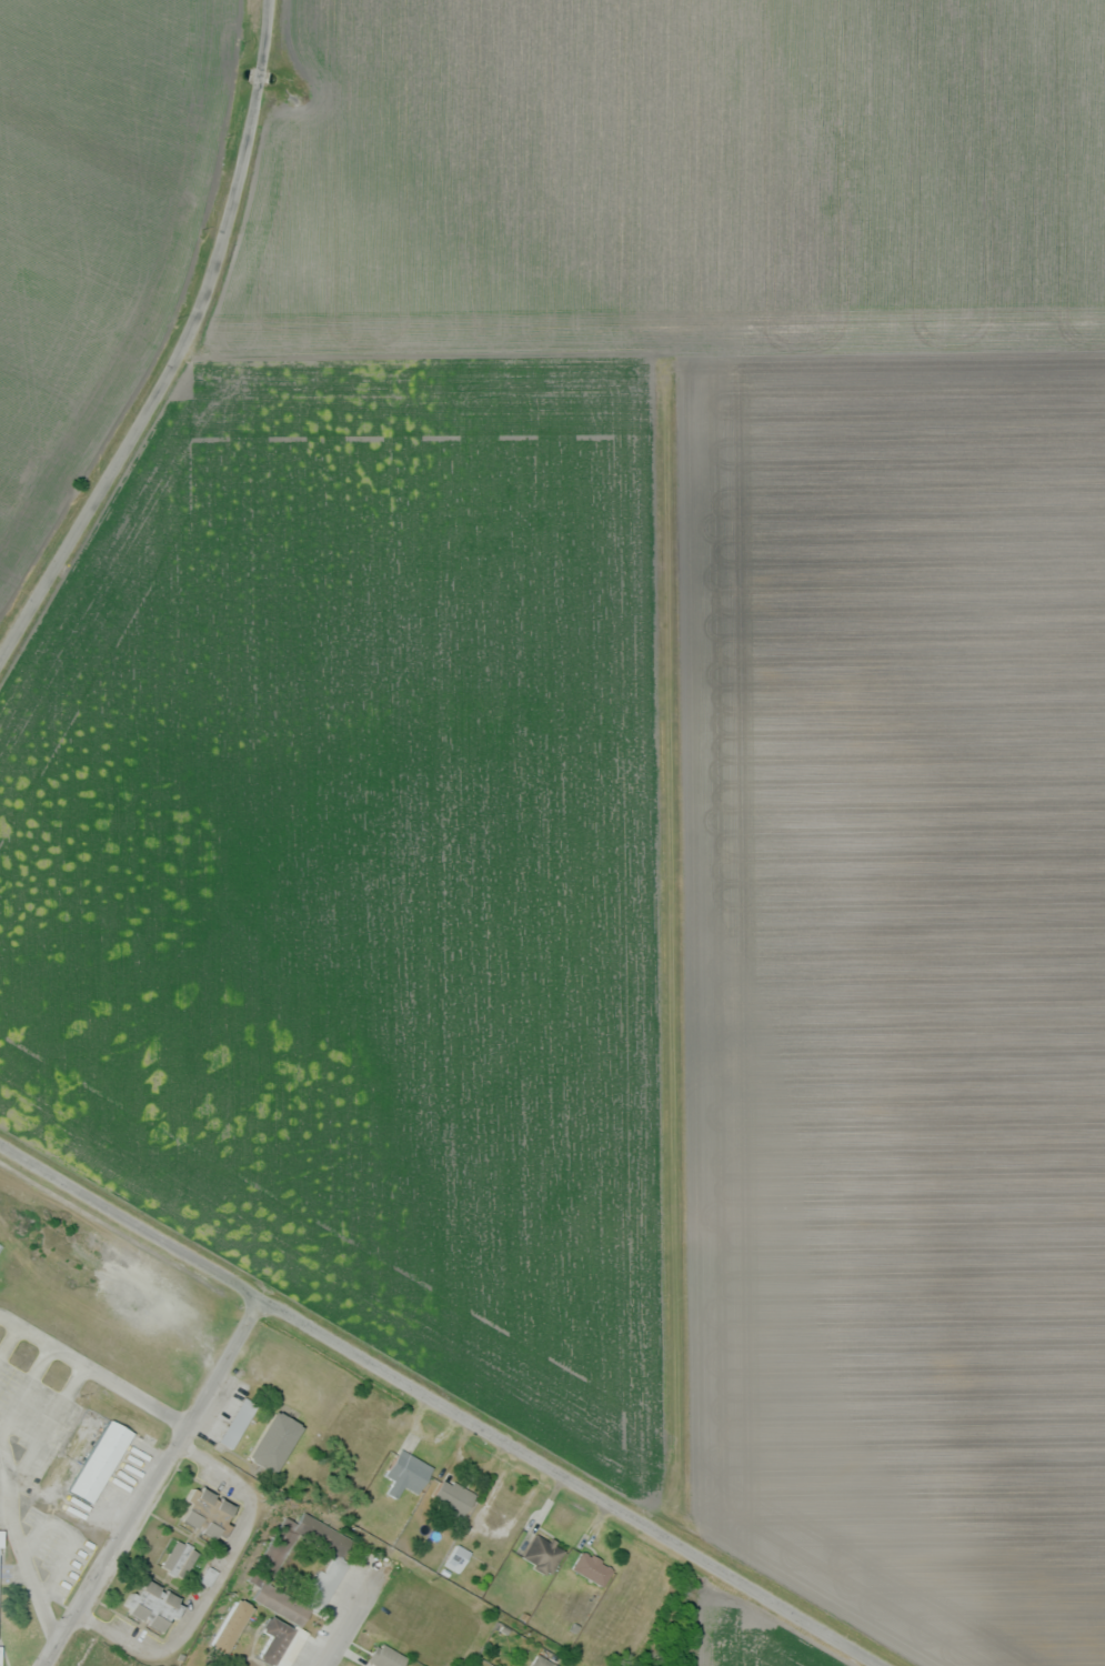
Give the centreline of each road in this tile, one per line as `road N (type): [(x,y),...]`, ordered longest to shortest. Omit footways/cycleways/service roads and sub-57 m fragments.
road 1 (tertiary): [(878,1665),(0,1146)]
road 2 (residential): [(0,666),(172,372),(215,274),(264,60),(270,0)]
road 3 (residential): [(46,1665),(261,1299)]

